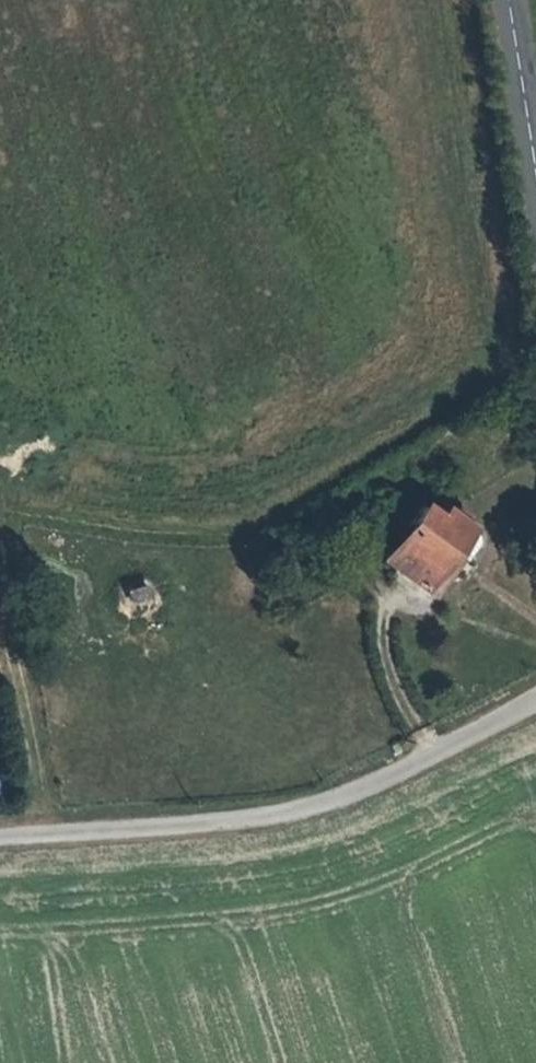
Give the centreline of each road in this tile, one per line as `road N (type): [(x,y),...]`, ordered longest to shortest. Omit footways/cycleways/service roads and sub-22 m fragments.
road 1 (unclassified): [(535,711),(330,810),(293,820),(0,842)]
road 2 (tertiary): [(535,129),(517,0)]

